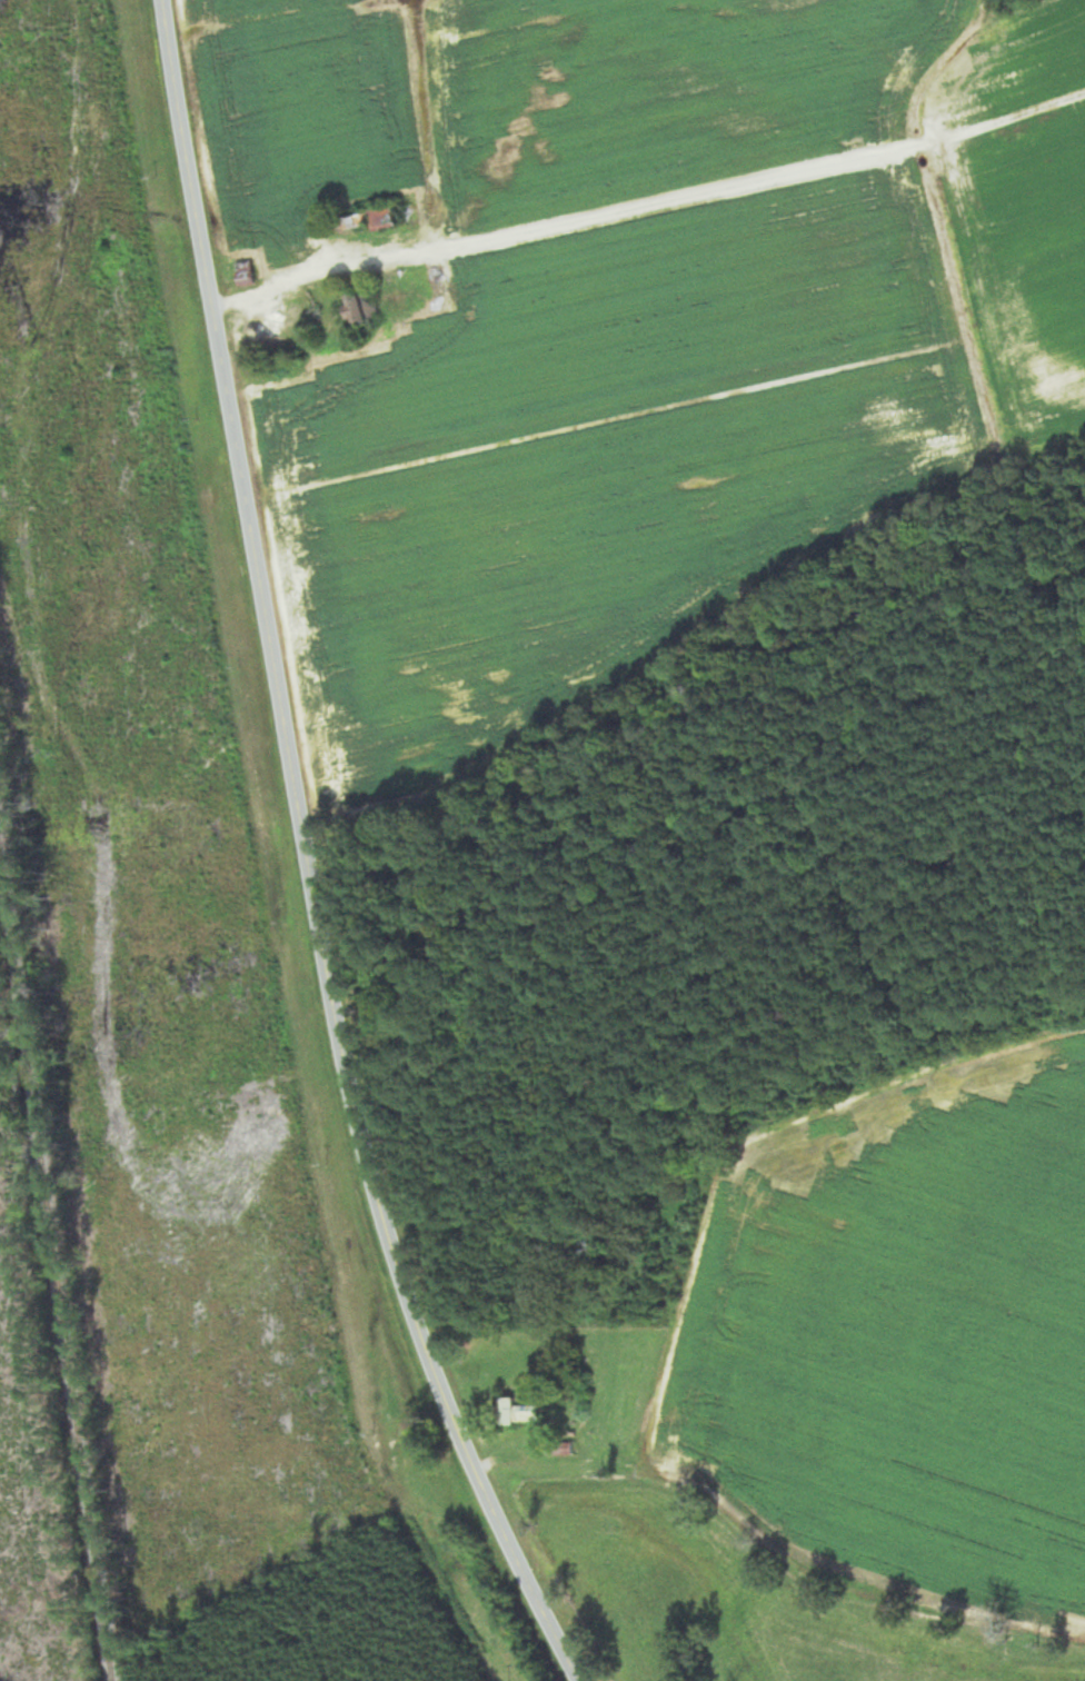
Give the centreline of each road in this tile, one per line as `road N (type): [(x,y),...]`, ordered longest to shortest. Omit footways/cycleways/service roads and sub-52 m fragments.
road 1 (secondary): [(579,1680),(447,1402),(365,1152),(315,902),(163,0)]
road 2 (track): [(212,308),(885,156),(1084,94)]
road 3 (track): [(477,1475),(535,1458),(679,1478),(719,1495),(812,1573),(1084,1640)]

